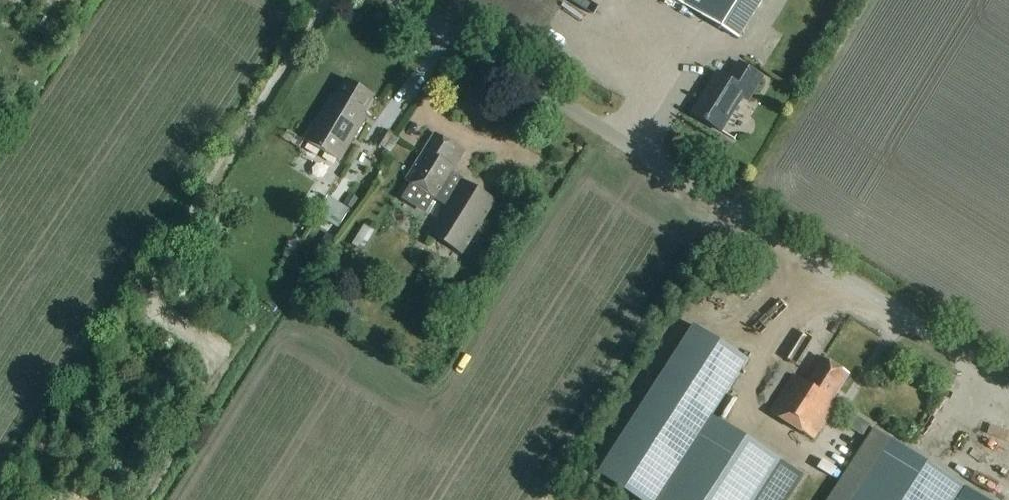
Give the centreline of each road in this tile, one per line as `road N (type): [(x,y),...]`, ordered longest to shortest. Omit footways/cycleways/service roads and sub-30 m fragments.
road 1 (unclassified): [(1008,383),(395,0)]

